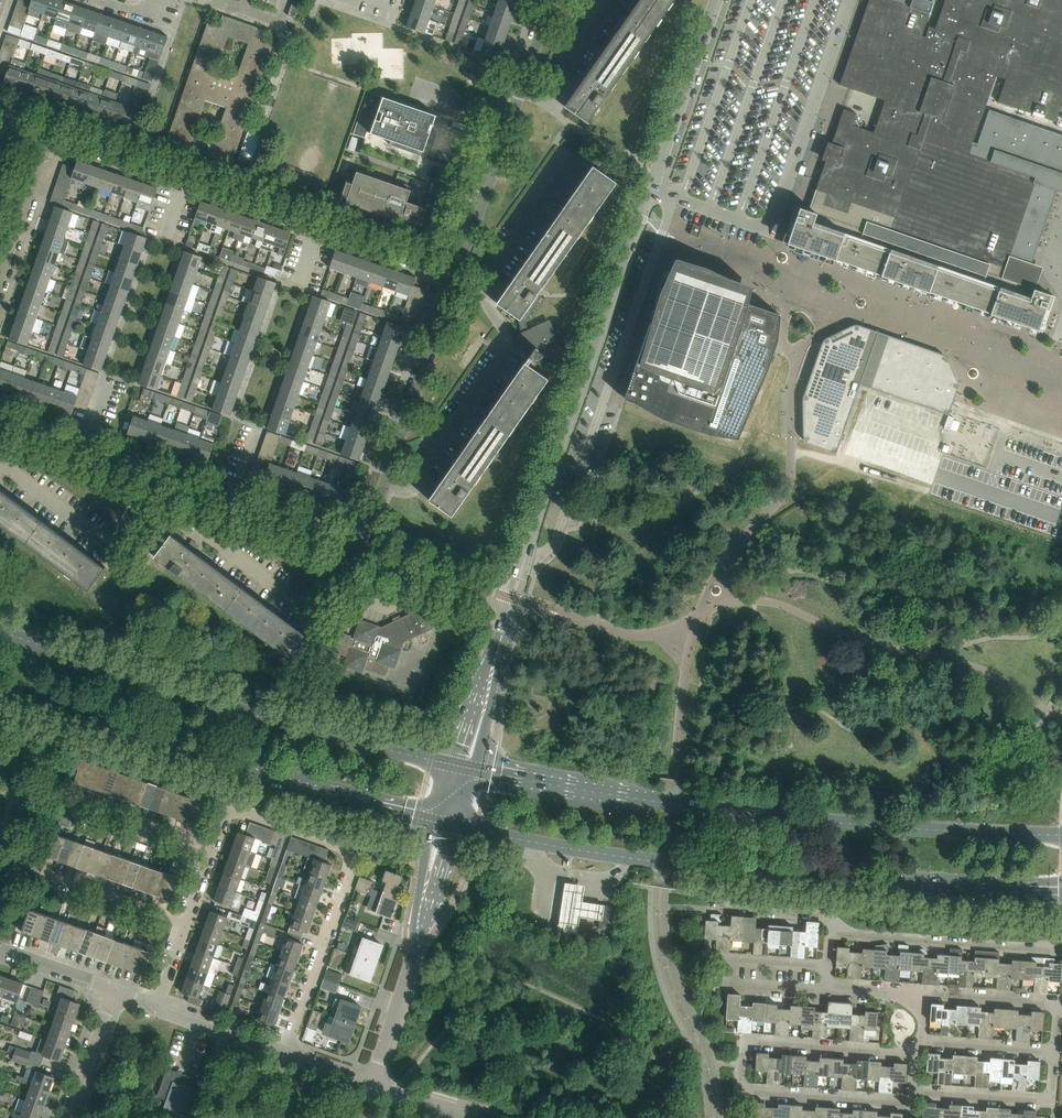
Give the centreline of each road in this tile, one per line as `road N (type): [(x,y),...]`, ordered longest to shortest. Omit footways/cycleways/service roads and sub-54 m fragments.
road 1 (residential): [(512,600),(716,0)]
road 2 (tertiary): [(447,825),(833,886),(1061,896)]
road 3 (tertiary): [(1061,834),(695,809),(457,767)]
road 4 (tertiary): [(457,767),(227,707),(0,631)]
road 5 (tertiary): [(0,694),(236,772),(447,825)]
road 6 (residential): [(212,845),(228,804),(356,850),(286,1052)]
road 7 (unclassified): [(914,1105),(748,1092),(740,1082),(752,1044),(917,1057)]
road 8 (residential): [(372,1082),(447,825)]
road 9 (residential): [(1046,950),(854,937),(831,924)]
road 10 (residential): [(384,482),(456,277)]
road 11 (residential): [(0,419),(196,489)]
road 12 (residential): [(456,277),(522,88)]
road 13 (residential): [(384,482),(411,484),(506,351)]
road 14 (residential): [(314,616),(190,523),(196,489)]
road 15 (residential): [(456,277),(468,286),(486,280),(575,154)]
road 16 (unclassified): [(915,1093),(1046,1102),(1055,1051)]
road 17 (unclassified): [(1055,1051),(1055,1004),(924,994)]
road 18 (residential): [(196,489),(362,547)]
road 19 (residential): [(457,767),(512,600)]
road 20 (residential): [(362,547),(512,600)]
road 21 (residential): [(185,182),(72,142),(38,149)]
road 22 (residential): [(212,845),(70,796)]
road 23 (residential): [(185,922),(44,875)]
road 24 (residential): [(456,277),(318,229)]
road 25 (residential): [(116,550),(0,465)]
road 26 (residential): [(156,1007),(286,1052)]
road 27 (residential): [(522,88),(551,87),(613,0)]
road 28 (residential): [(921,1041),(1055,1051)]
road 29 (residential): [(38,149),(41,169),(3,275)]
road 30 (residential): [(69,1117),(114,993)]
road 31 (residential): [(0,953),(114,993)]

